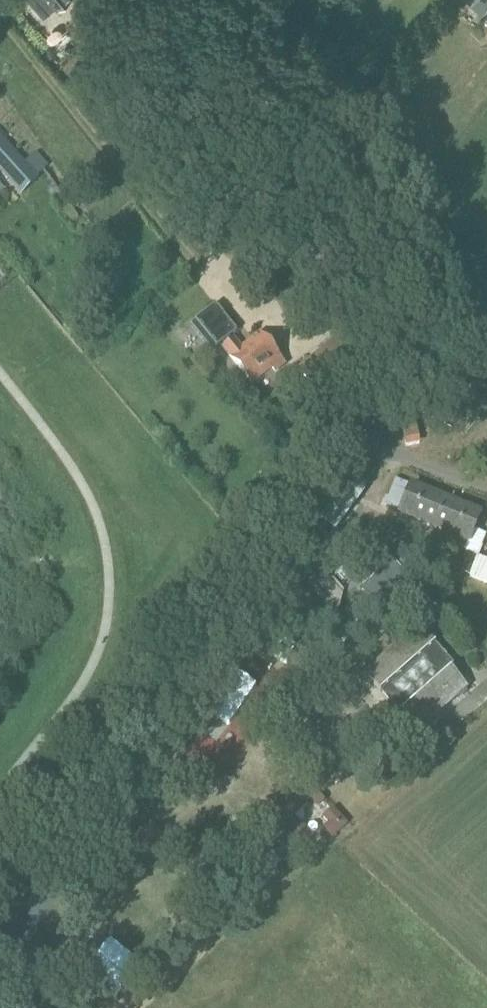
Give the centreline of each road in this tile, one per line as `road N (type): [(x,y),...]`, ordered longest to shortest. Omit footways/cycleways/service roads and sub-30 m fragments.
road 1 (track): [(0,942),(127,737),(362,448)]
road 2 (track): [(0,17),(141,185),(226,302)]

